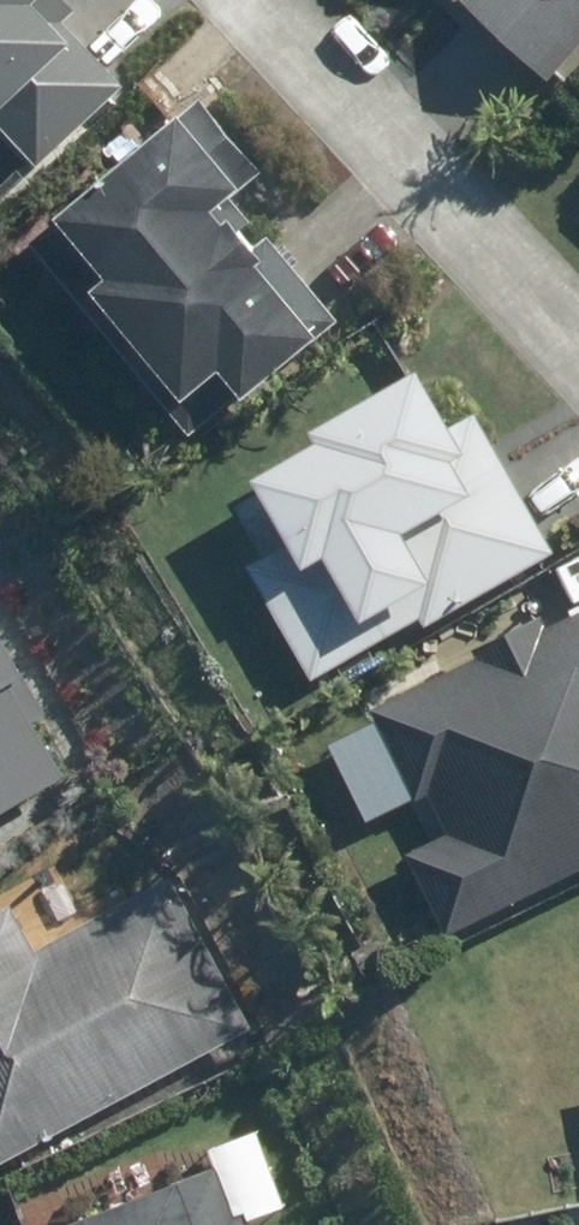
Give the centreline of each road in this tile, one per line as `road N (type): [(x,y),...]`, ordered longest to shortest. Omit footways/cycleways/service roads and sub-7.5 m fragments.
road 1 (residential): [(578,385),(232,0)]

